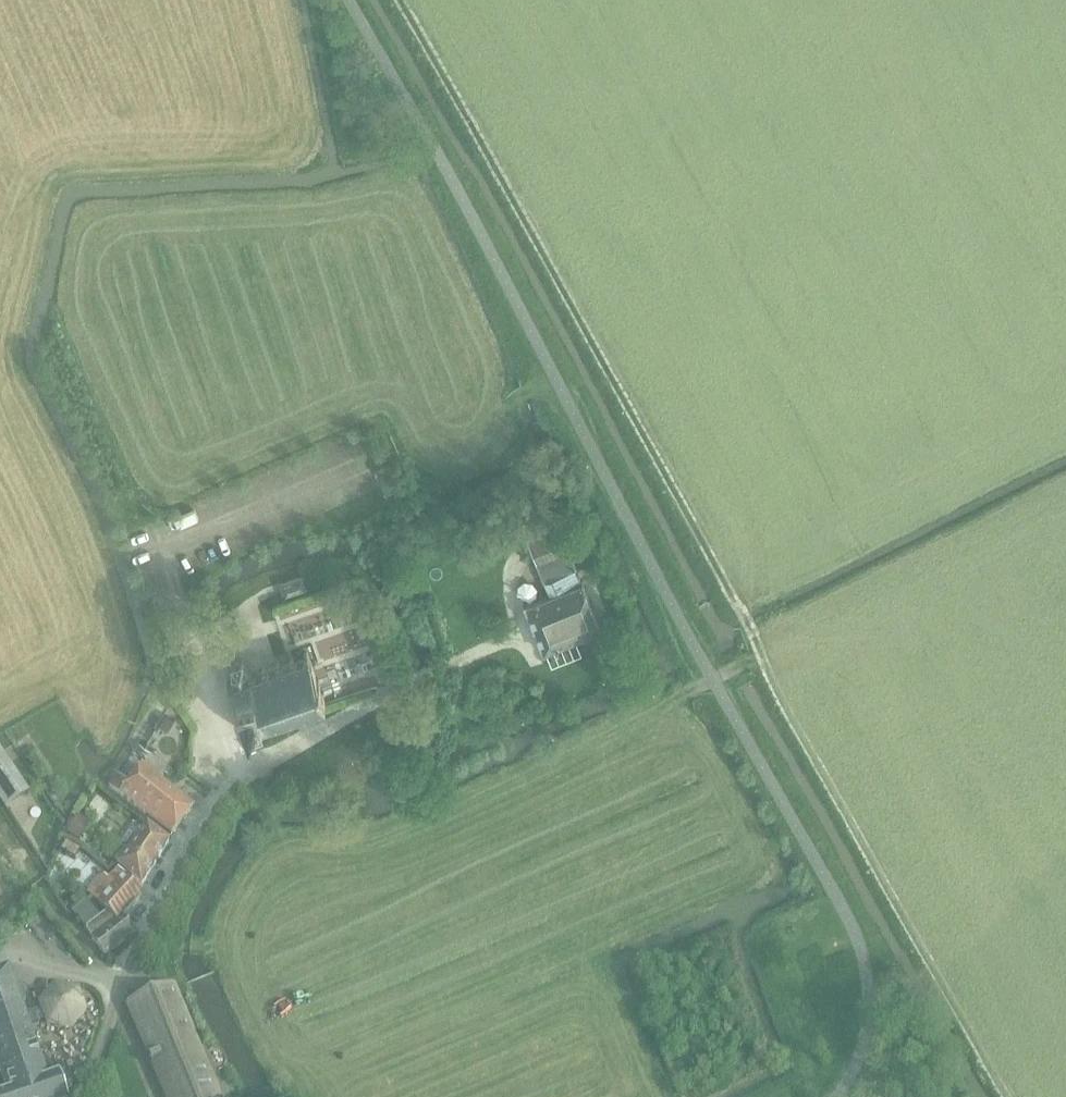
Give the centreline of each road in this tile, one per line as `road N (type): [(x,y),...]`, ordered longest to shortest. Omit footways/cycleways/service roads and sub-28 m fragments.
road 1 (track): [(403,0),(728,583),(894,905),(1012,1096)]
road 2 (residential): [(83,1096),(123,975),(181,839),(237,775)]
road 3 (track): [(361,469),(555,381)]

